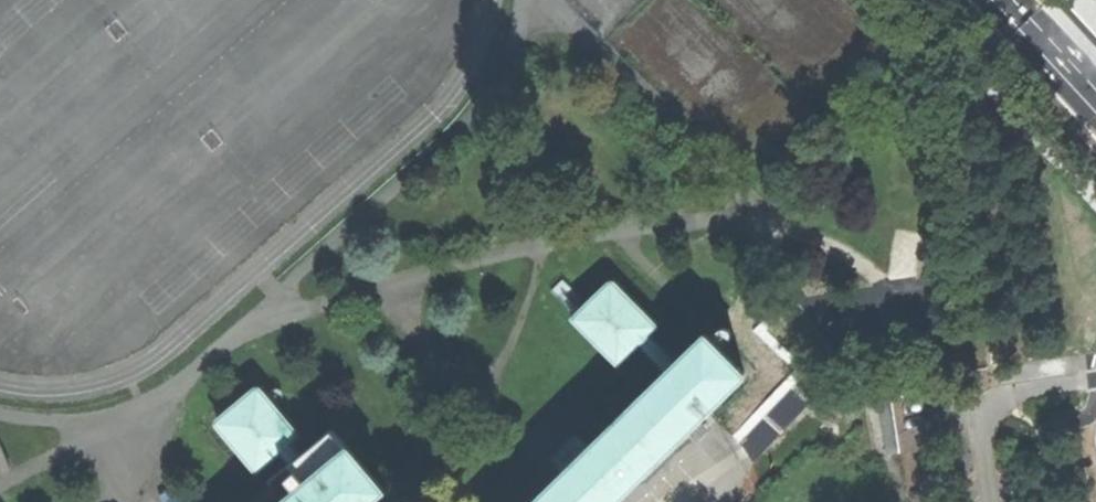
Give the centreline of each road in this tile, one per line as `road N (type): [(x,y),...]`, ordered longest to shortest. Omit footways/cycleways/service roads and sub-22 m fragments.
road 1 (unclassified): [(1095,380),(995,402),(983,422),(990,501)]

